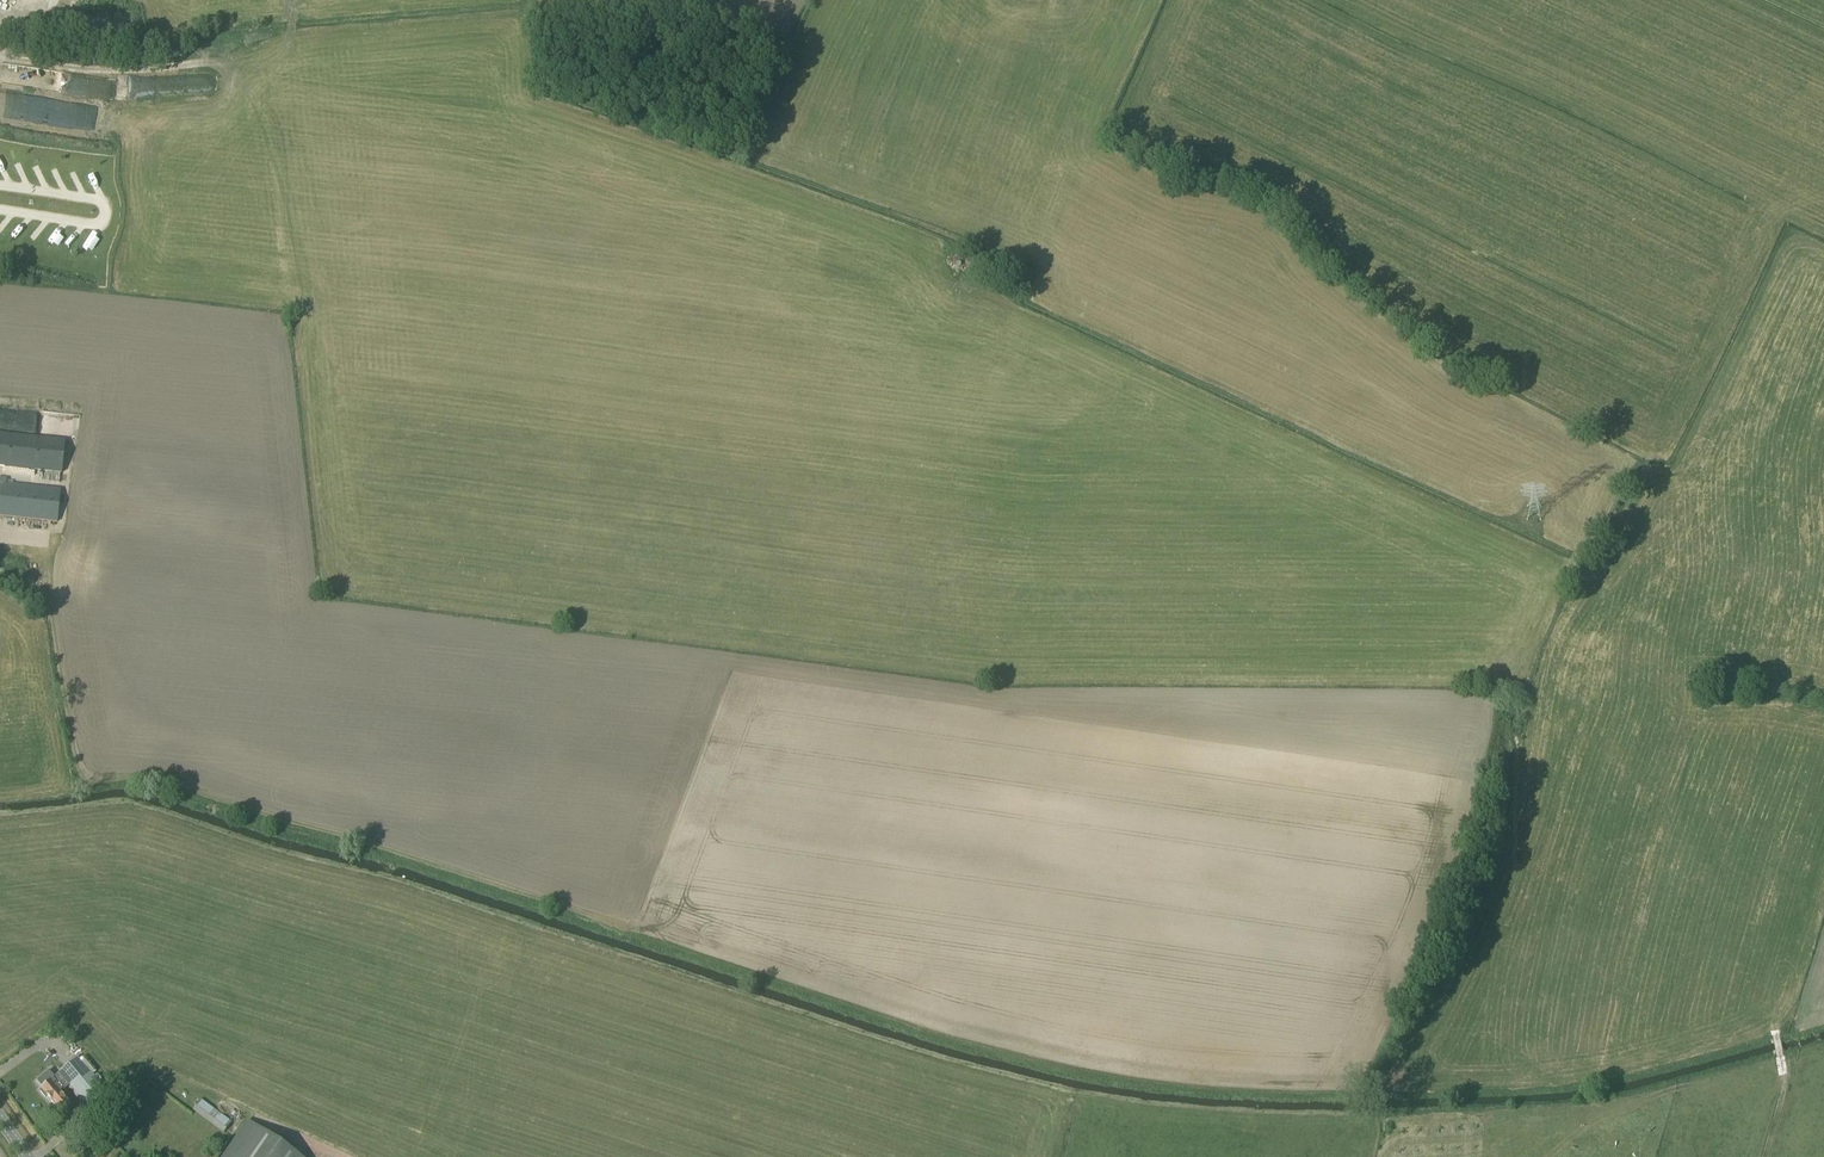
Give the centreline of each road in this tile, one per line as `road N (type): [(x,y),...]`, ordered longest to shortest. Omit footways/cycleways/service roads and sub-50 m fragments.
road 1 (track): [(1792,1038),(1763,1156)]

